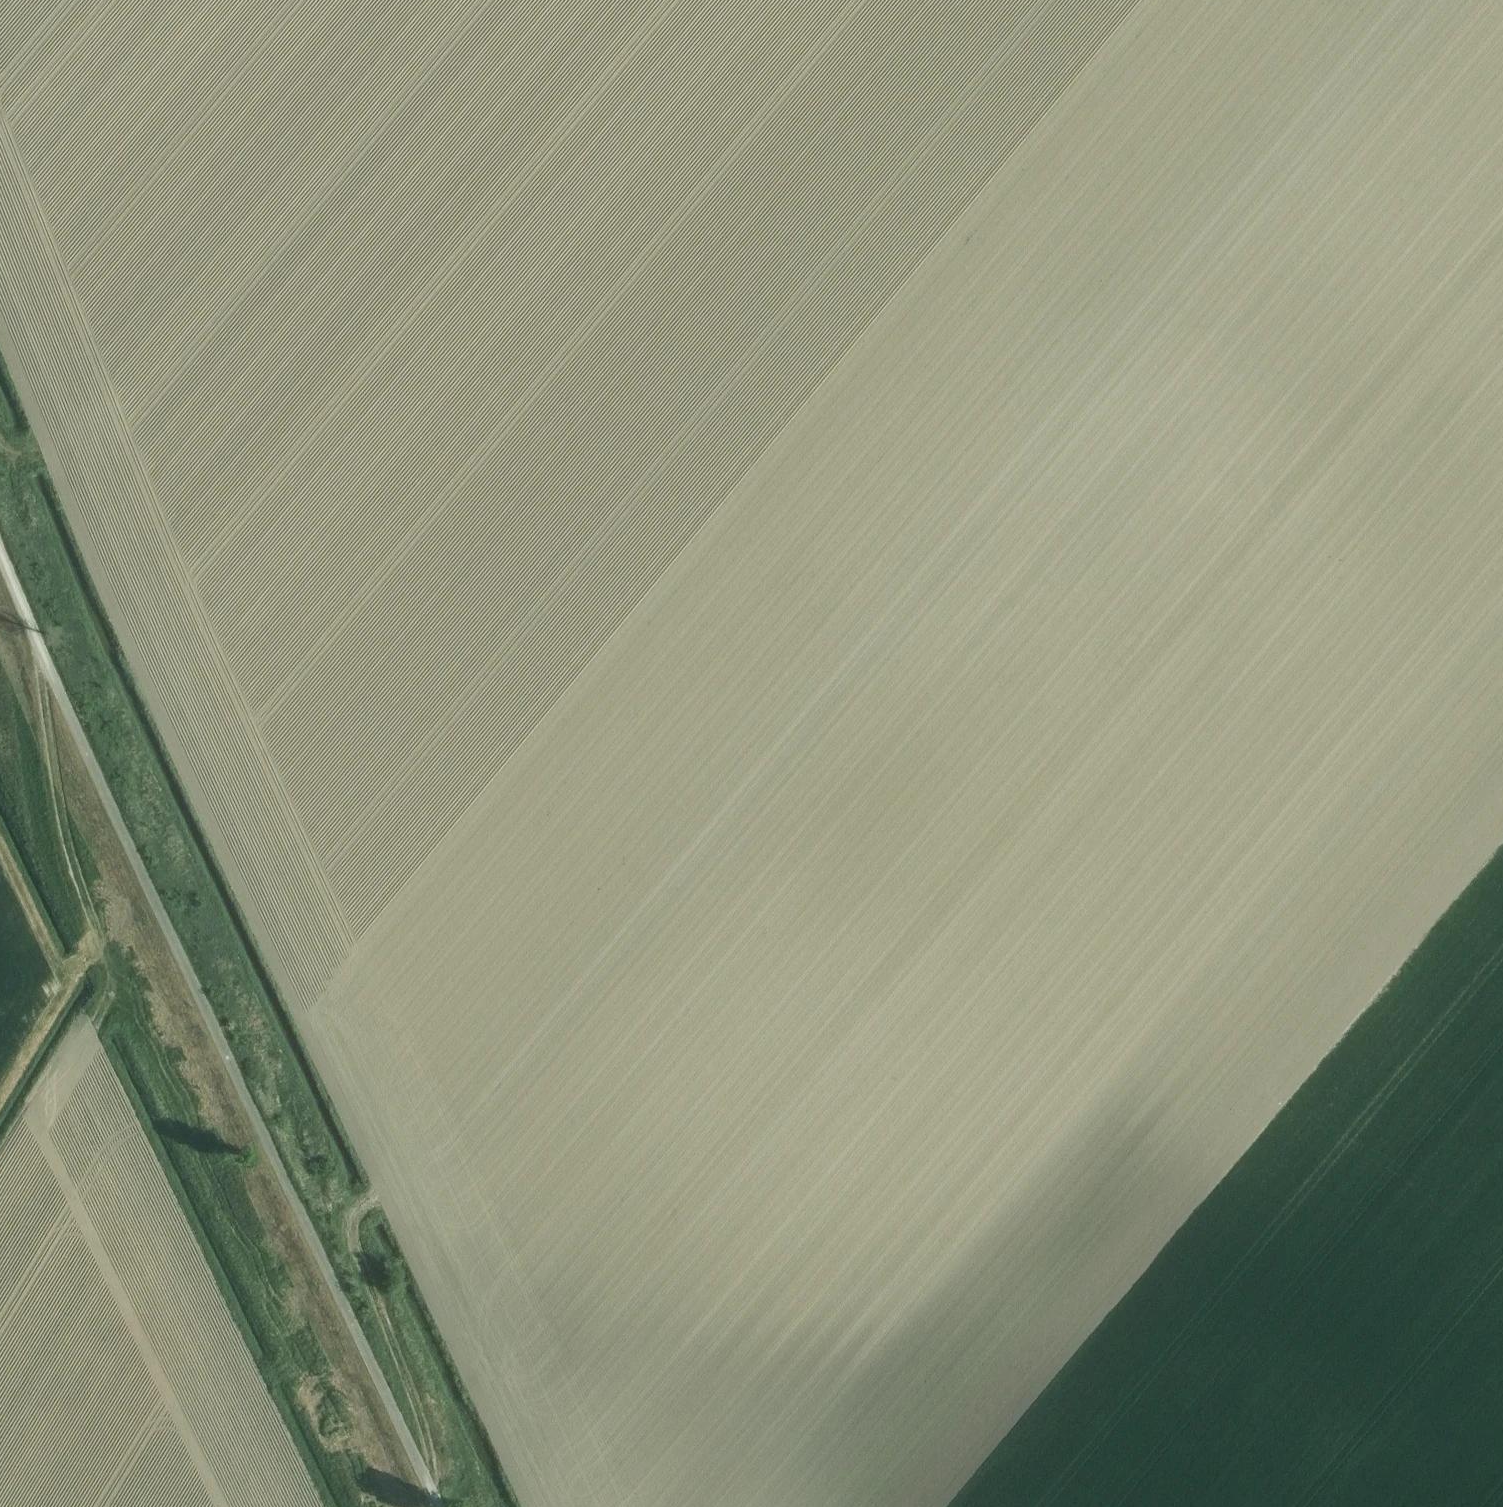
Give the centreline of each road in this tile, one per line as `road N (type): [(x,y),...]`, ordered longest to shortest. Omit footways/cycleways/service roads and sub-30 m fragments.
road 1 (unclassified): [(453,1506),(66,661),(0,496)]

